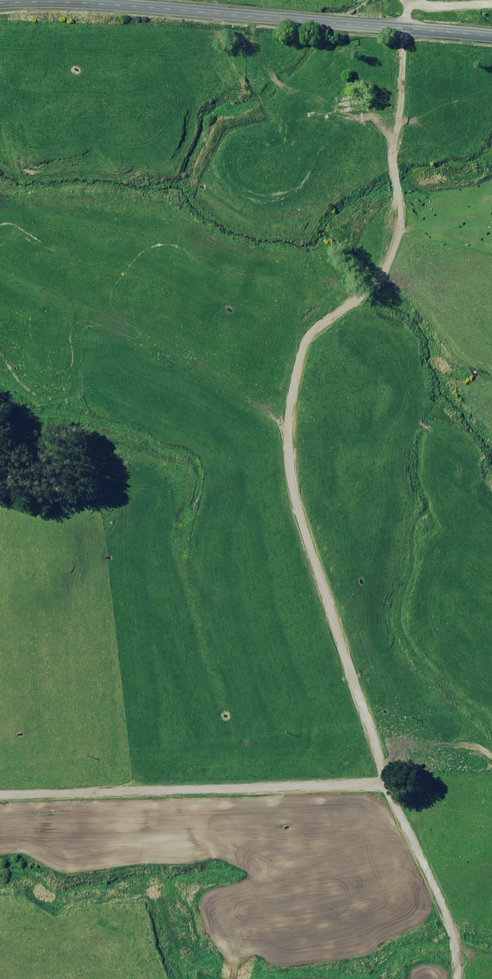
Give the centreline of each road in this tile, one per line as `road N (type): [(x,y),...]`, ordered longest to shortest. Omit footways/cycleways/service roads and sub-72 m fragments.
road 1 (track): [(387,783),(285,463),(289,408),(306,345),(385,275),(397,242),(391,163),(404,55)]
road 2 (track): [(0,795),(387,783),(442,903),(457,978)]
road 3 (primary): [(491,40),(0,4)]

